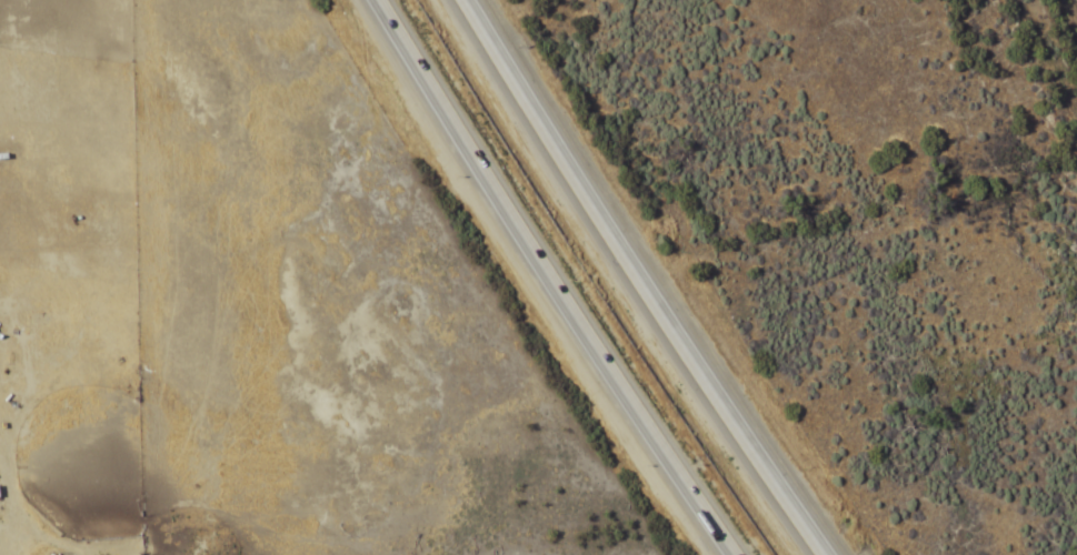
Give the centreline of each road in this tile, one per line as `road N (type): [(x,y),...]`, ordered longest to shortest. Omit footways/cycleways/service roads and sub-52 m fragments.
road 1 (motorway): [(832,554),(477,0)]
road 2 (motorway): [(383,0),(554,284),(730,554)]

